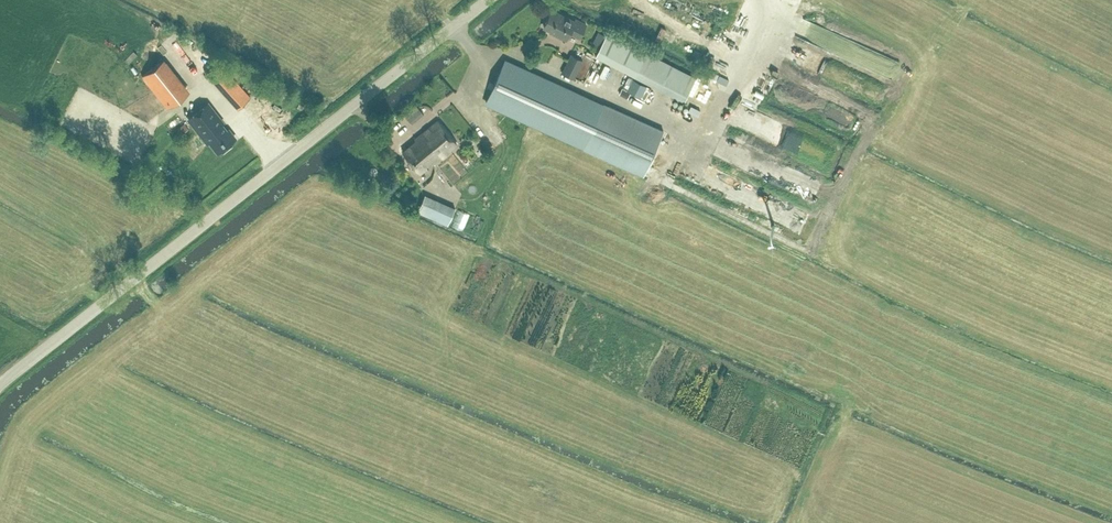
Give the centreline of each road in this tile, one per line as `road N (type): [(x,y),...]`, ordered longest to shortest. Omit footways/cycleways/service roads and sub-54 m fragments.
road 1 (unclassified): [(0,384),(484,0)]

